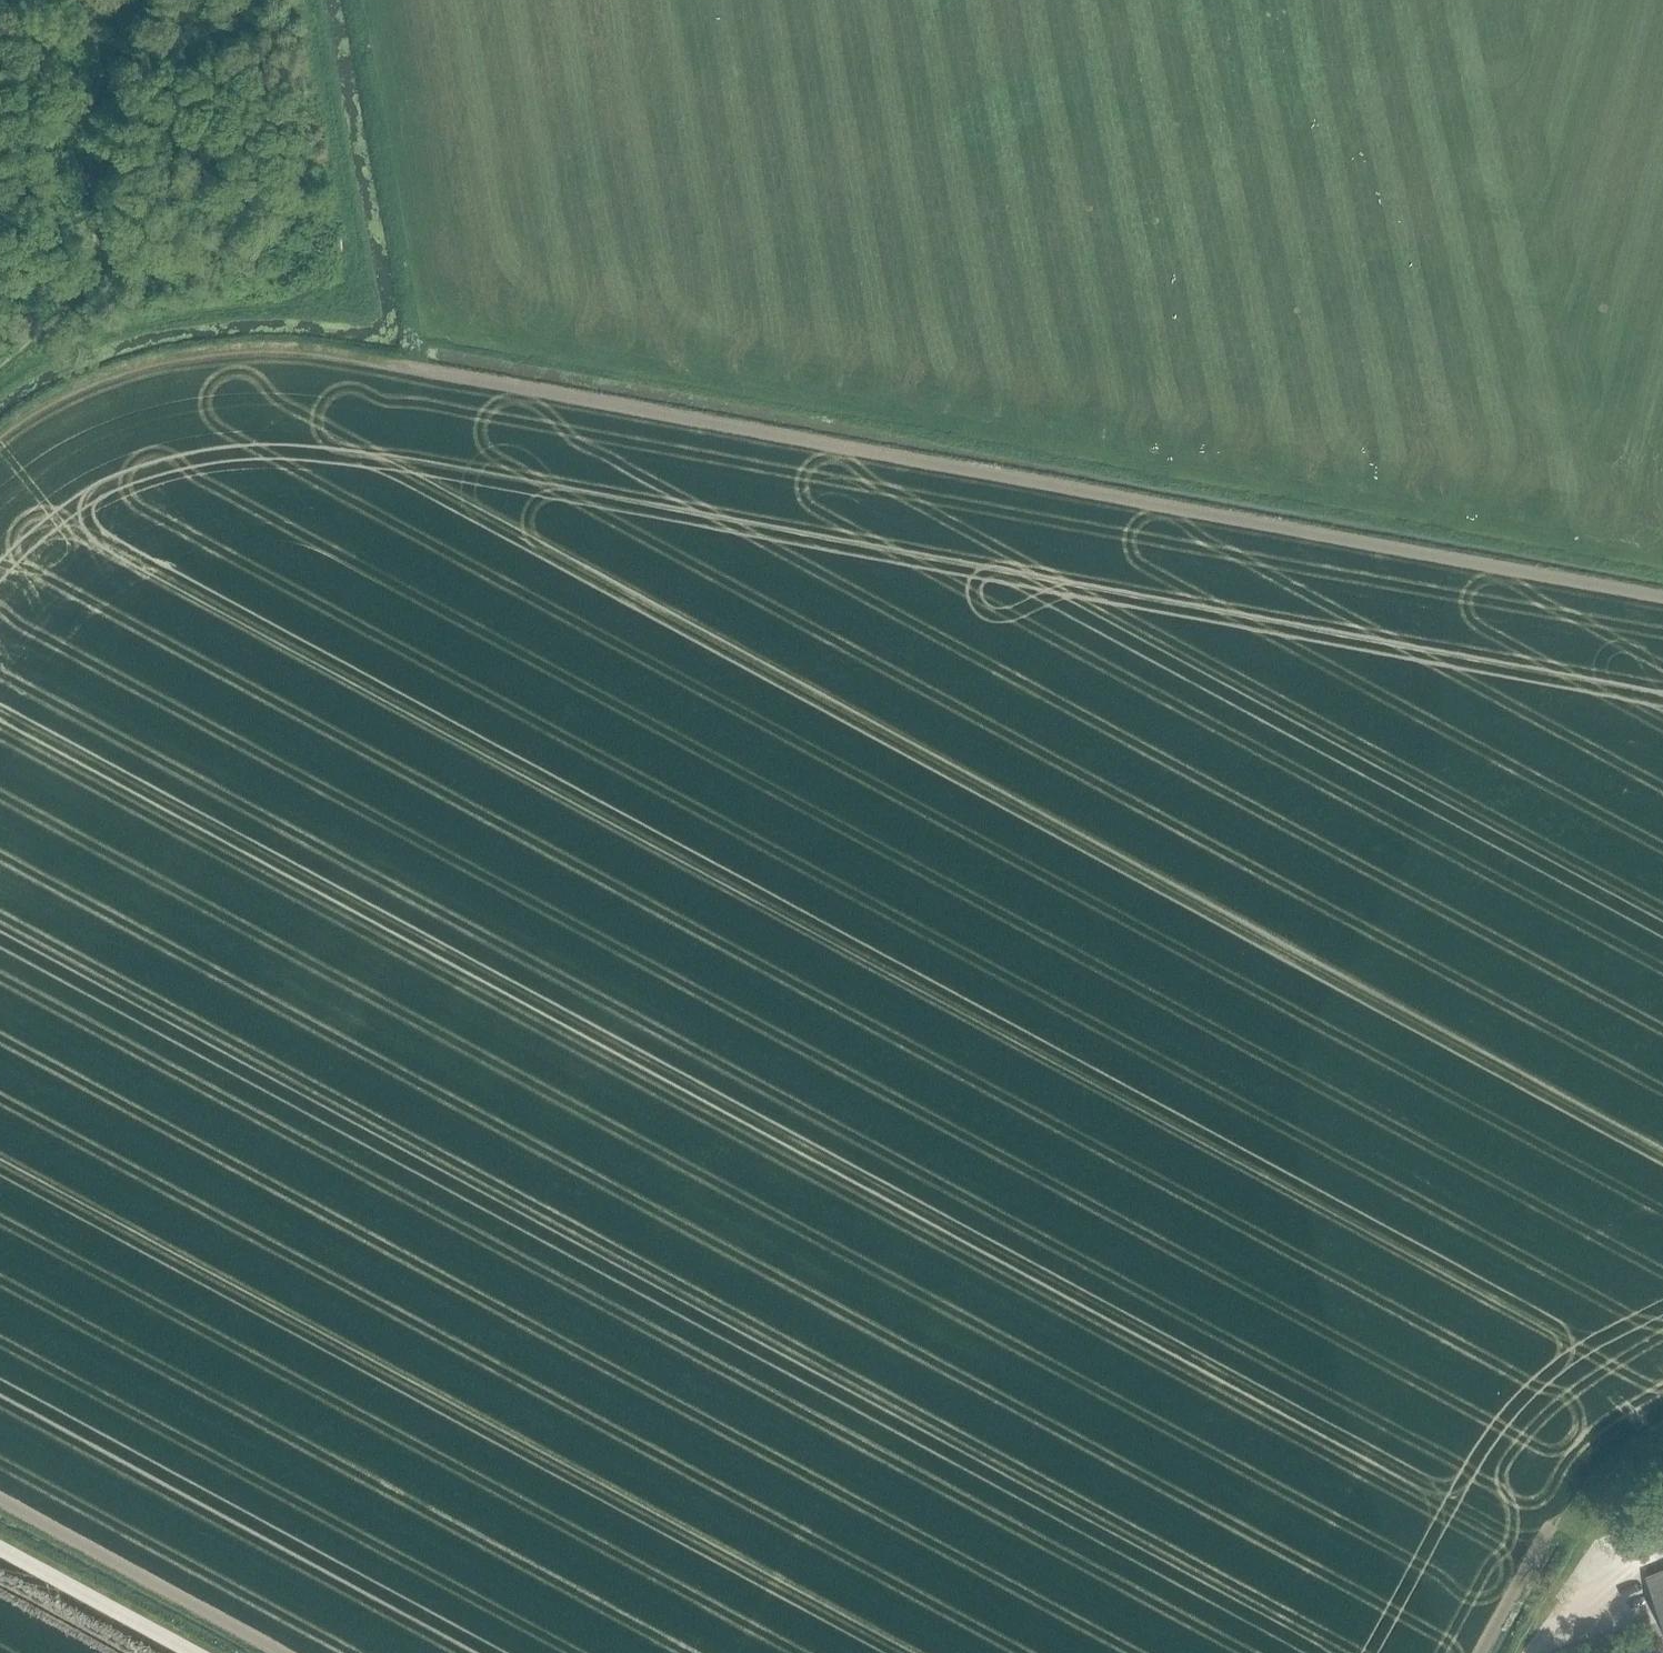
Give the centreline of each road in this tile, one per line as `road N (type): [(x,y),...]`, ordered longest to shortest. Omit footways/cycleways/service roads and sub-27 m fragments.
road 1 (residential): [(195,1652),(0,1548)]

